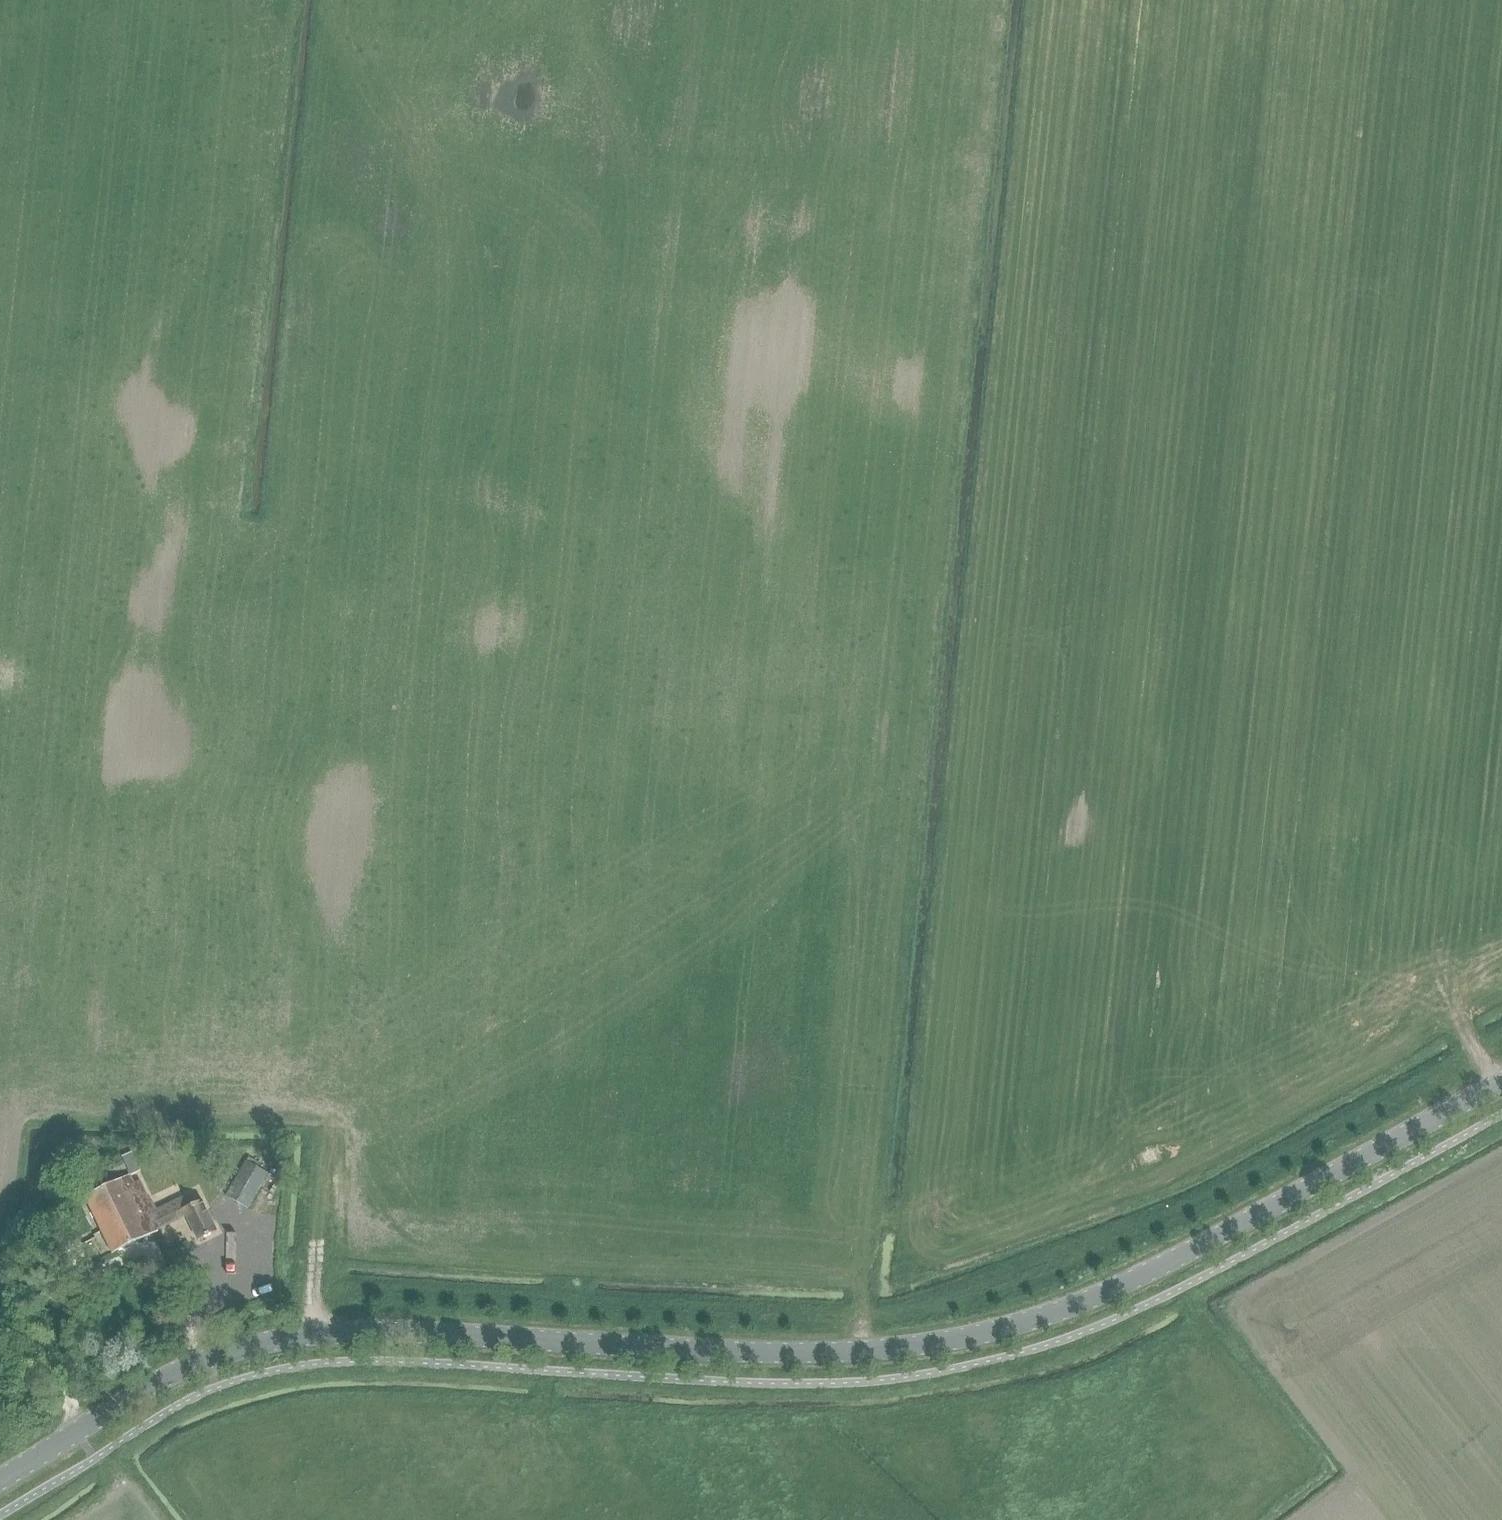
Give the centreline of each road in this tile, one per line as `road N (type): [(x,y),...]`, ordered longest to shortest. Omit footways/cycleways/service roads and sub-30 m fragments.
road 1 (secondary): [(0,1483),(179,1374),(317,1338),(407,1332),(715,1354),(837,1354),(992,1334),(1179,1259),(1501,1081)]

